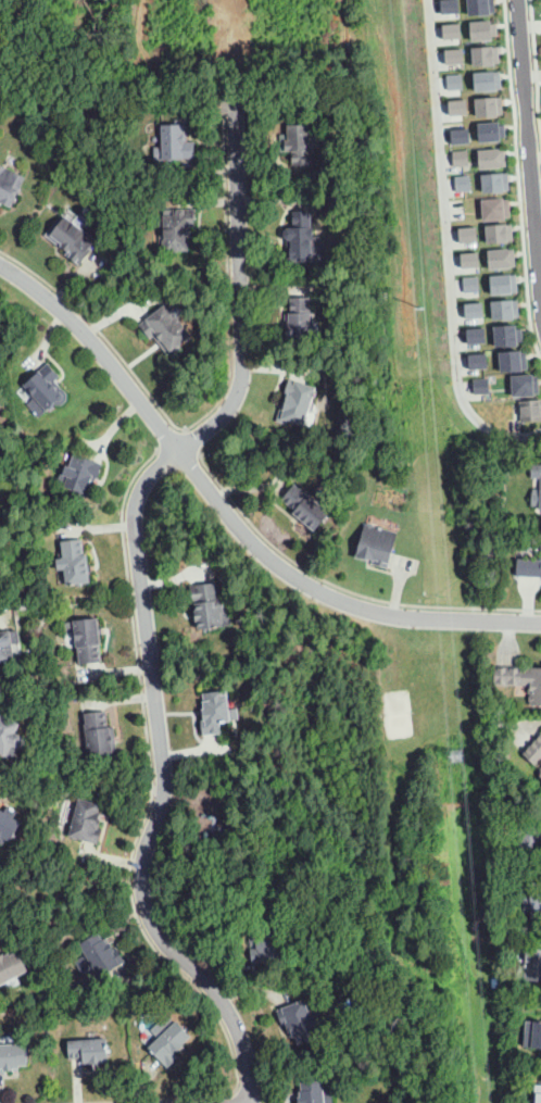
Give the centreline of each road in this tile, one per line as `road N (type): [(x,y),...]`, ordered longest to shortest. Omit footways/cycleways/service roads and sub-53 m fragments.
road 1 (residential): [(246,1102),(224,1004),(155,931),(144,898),(142,852),(162,800),(162,765),(135,509),(156,468),(215,424),(239,387),(229,0)]
road 2 (residential): [(0,264),(85,333),(251,542),(286,573),(360,609),(540,623)]
road 3 (residential): [(540,437),(486,429),(460,387),(425,0)]
road 4 (residential): [(518,0),(540,275)]

